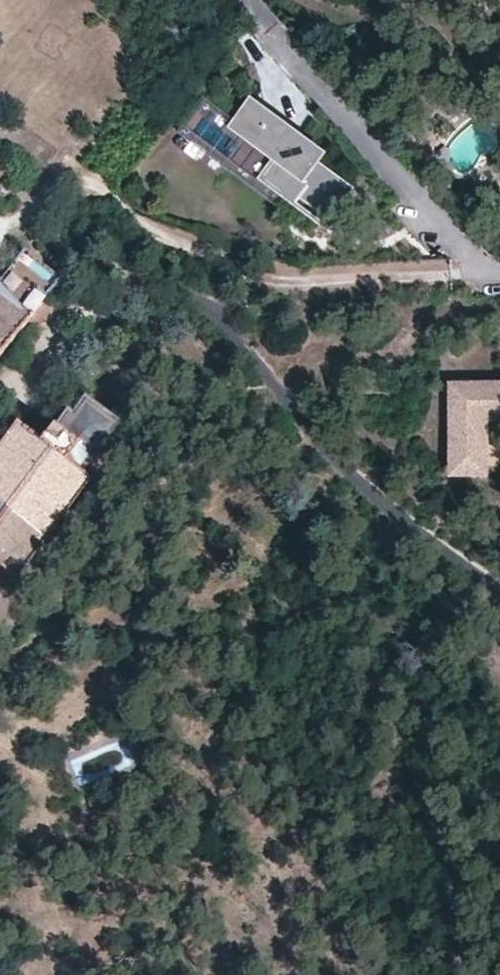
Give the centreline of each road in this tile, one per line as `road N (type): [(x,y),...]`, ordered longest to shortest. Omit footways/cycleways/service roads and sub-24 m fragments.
road 1 (residential): [(499,272),(251,0)]

